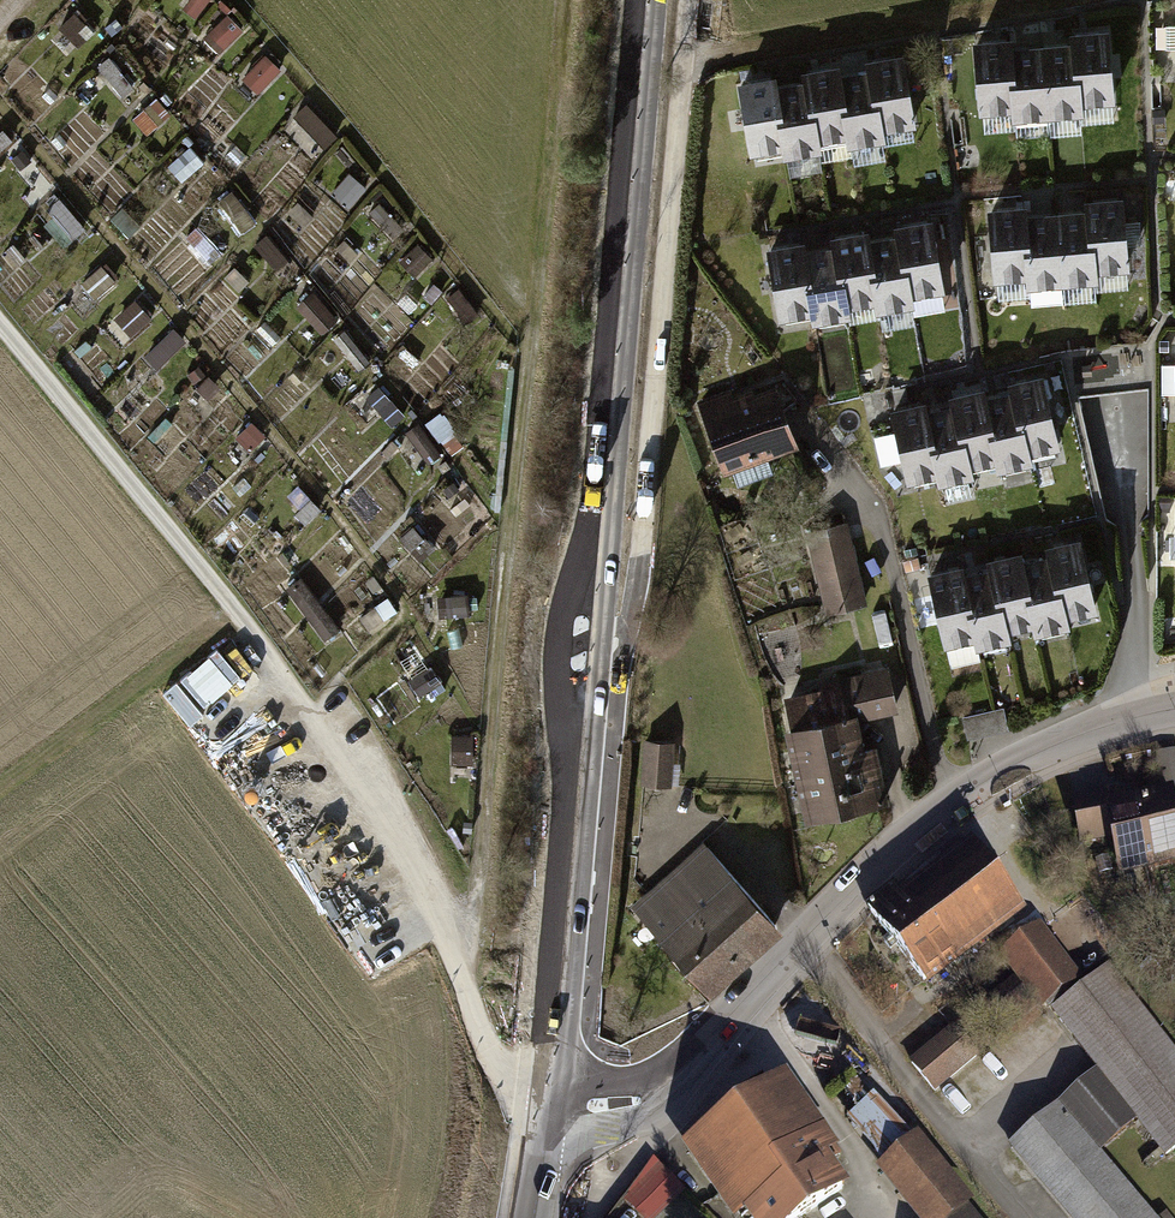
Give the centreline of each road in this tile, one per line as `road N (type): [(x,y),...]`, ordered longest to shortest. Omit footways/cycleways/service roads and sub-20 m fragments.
road 1 (tertiary): [(546,1100),(576,785),(580,644),(601,520),(645,0)]
road 2 (track): [(465,995),(564,0)]
road 3 (track): [(546,1100),(521,1093),(496,1067),(400,851),(247,626),(0,326)]
road 4 (tertiary): [(546,1100),(589,1106),(653,1094),(833,907),(958,800),(1062,745),(1174,710)]

